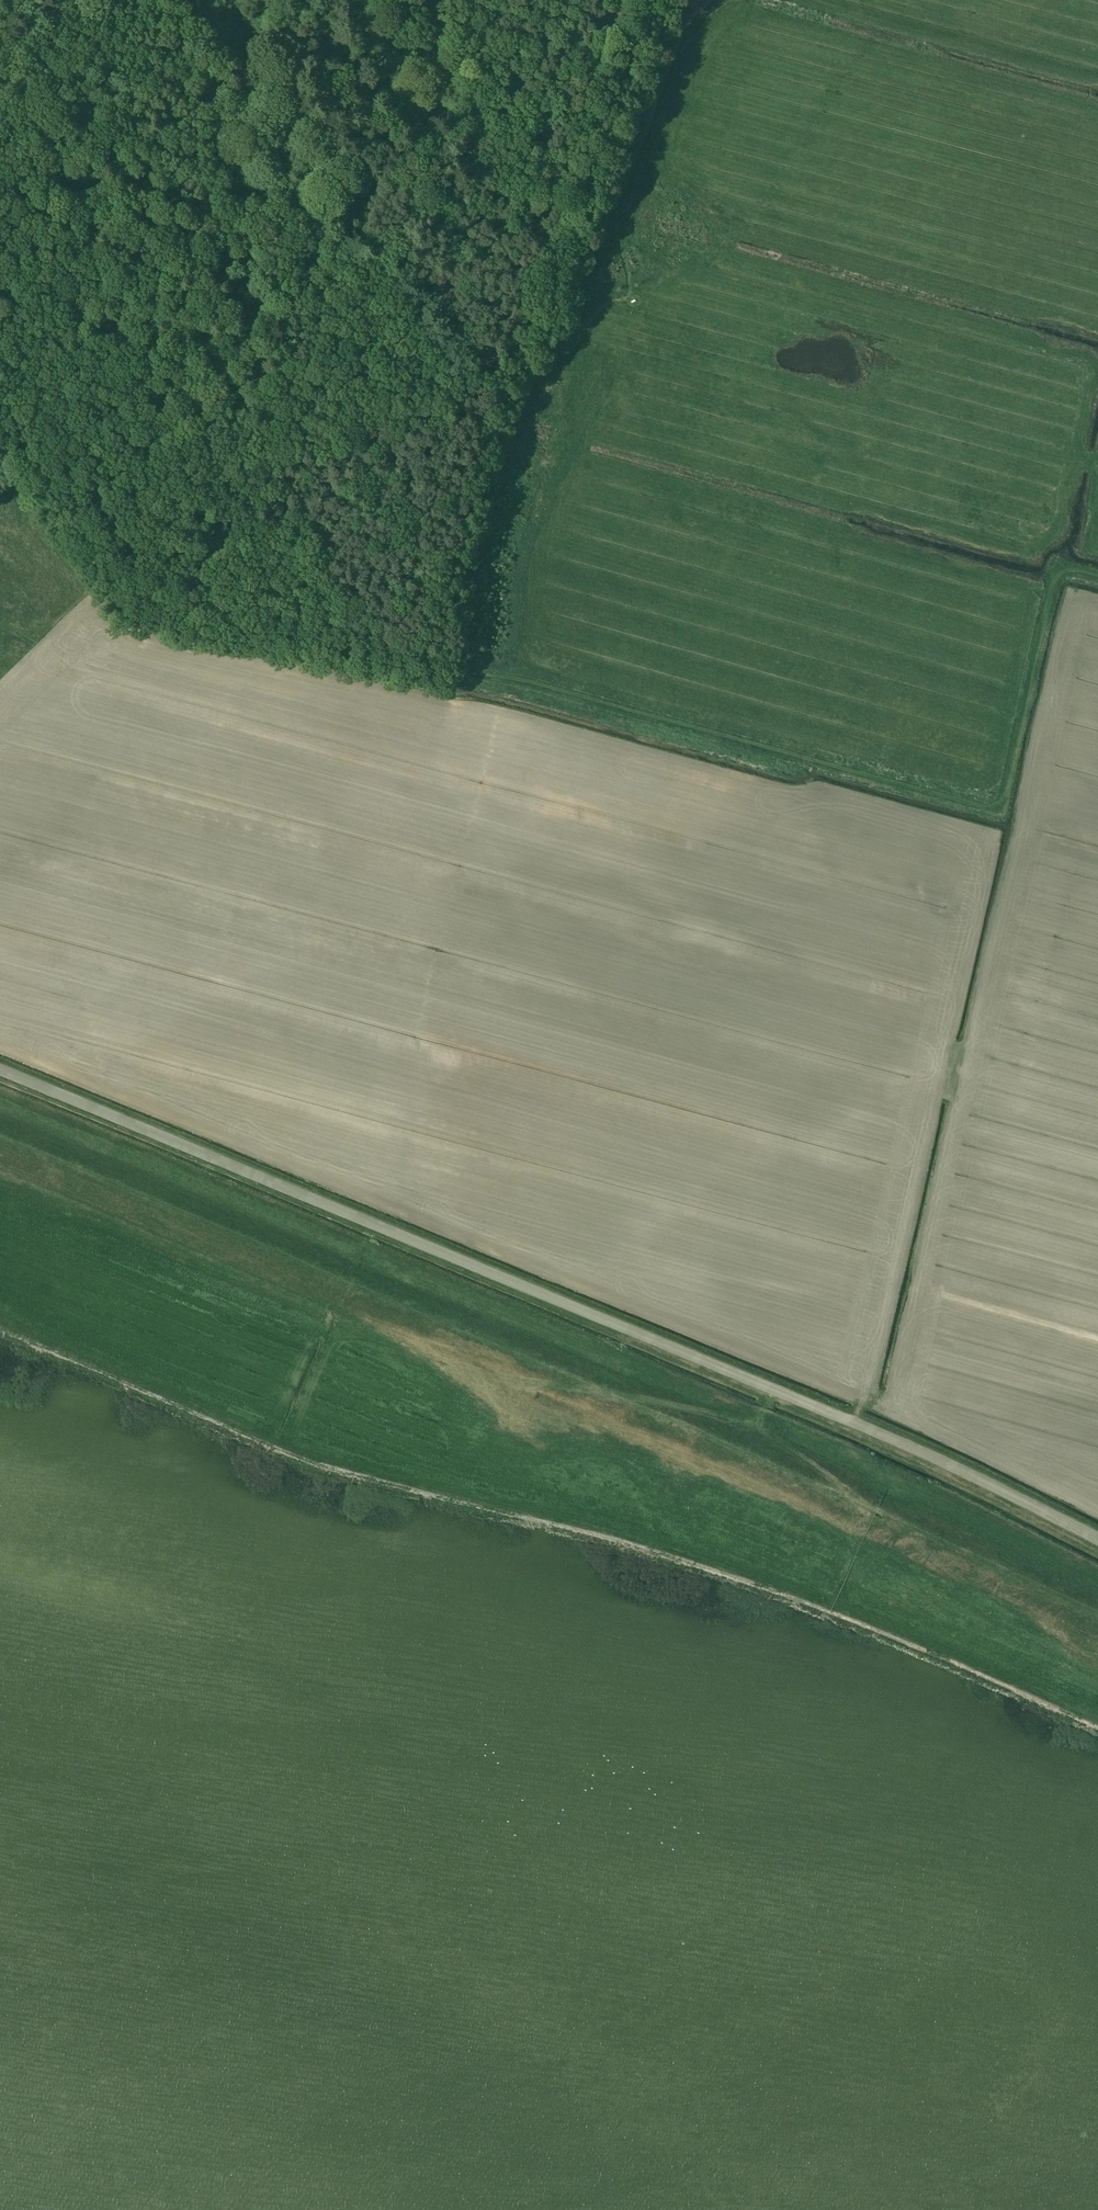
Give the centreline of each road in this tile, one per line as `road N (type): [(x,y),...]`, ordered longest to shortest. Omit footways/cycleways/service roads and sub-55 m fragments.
road 1 (tertiary): [(0,1069),(873,1430),(1097,1538)]
road 2 (track): [(772,1388),(752,1427),(676,1405),(512,1380)]
road 3 (track): [(624,194),(682,31),(705,0)]
road 4 (track): [(752,1427),(876,1510)]

